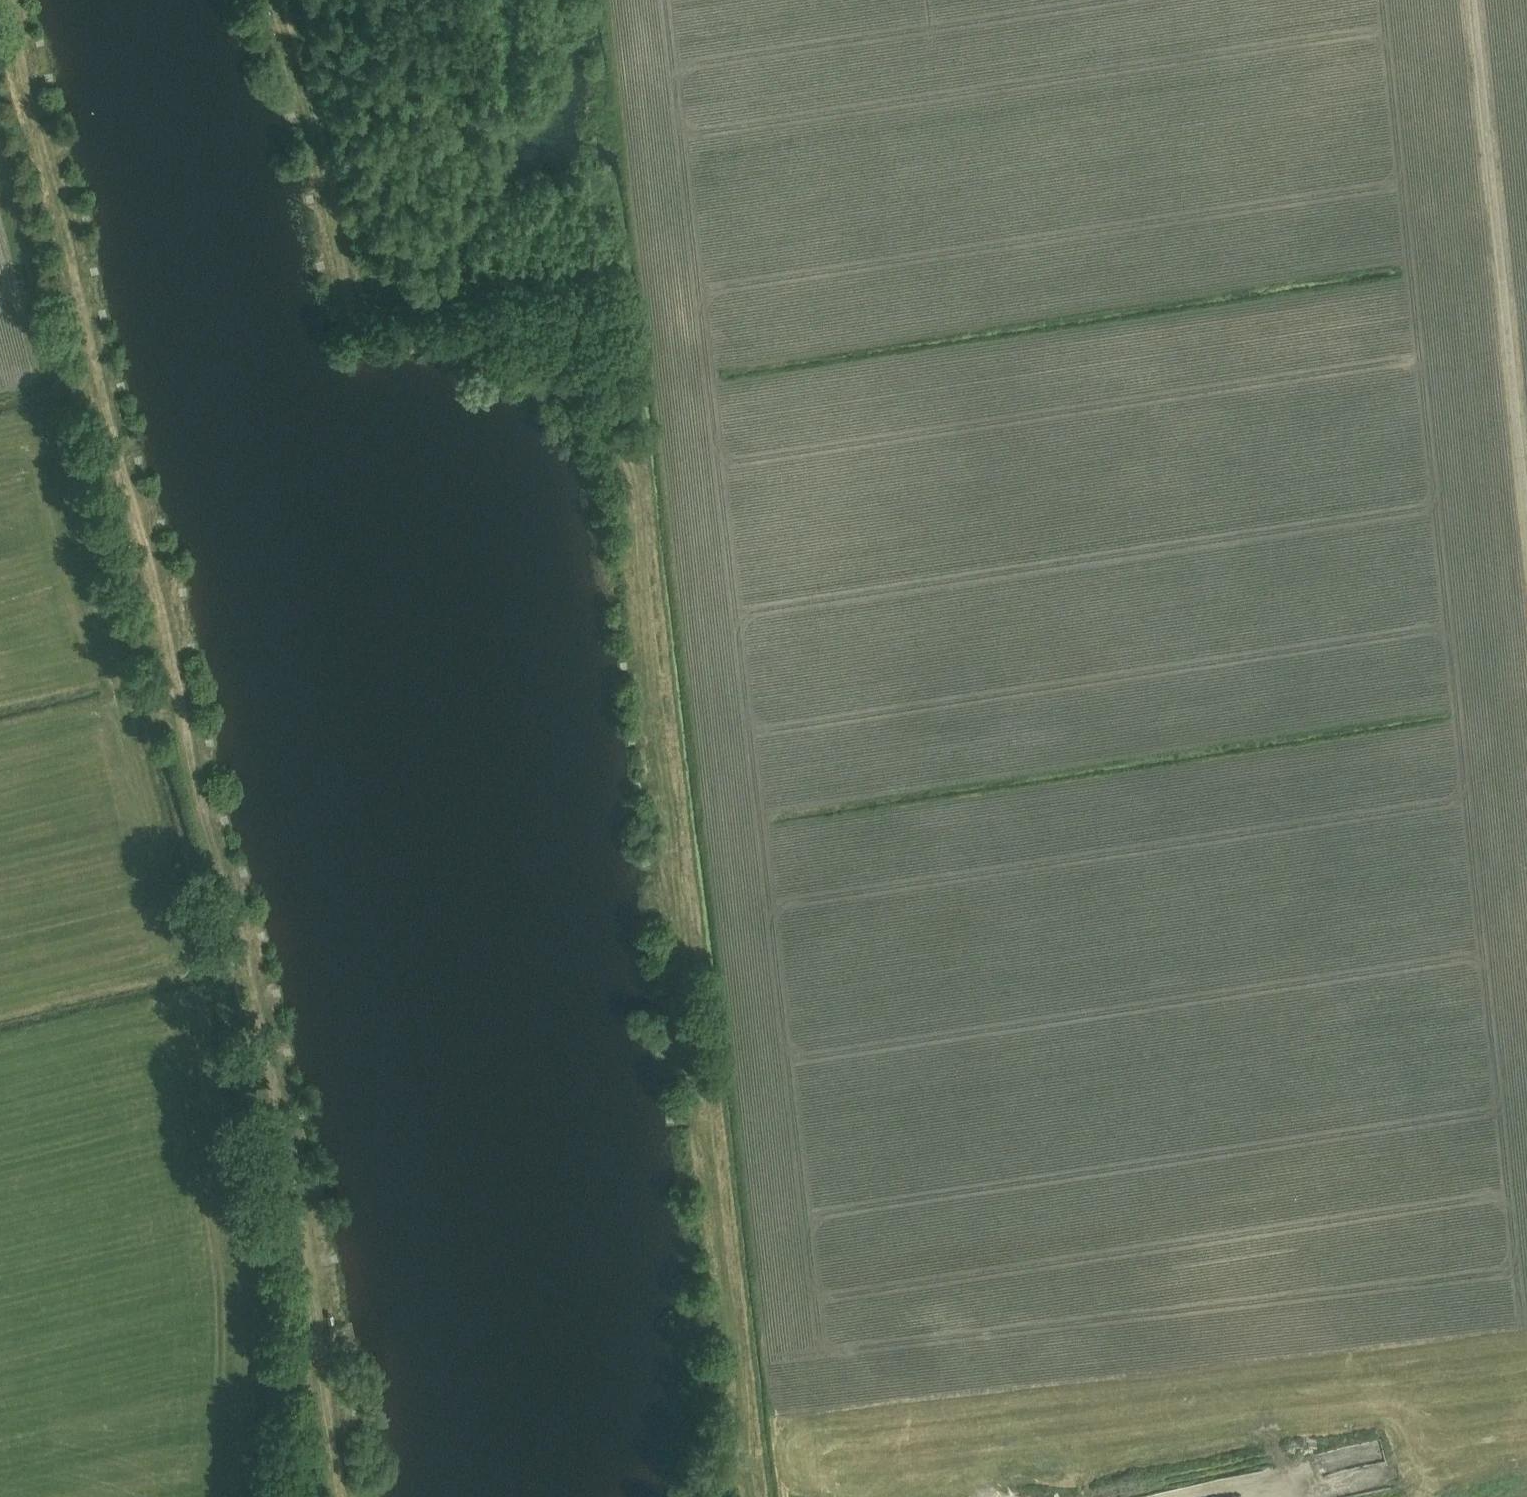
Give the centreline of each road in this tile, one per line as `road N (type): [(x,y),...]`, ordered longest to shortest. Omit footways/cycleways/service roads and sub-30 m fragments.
road 1 (track): [(1526,526),(1473,0)]

